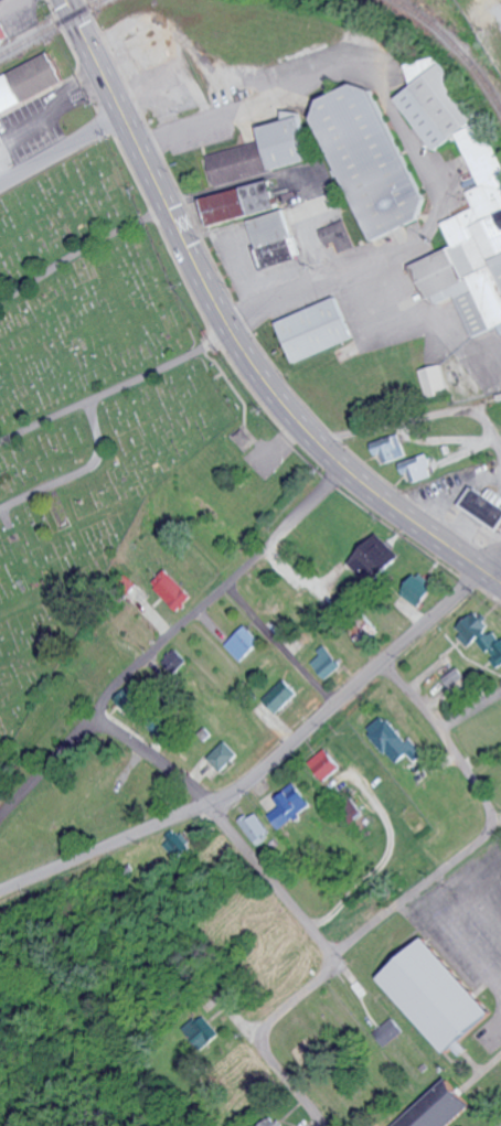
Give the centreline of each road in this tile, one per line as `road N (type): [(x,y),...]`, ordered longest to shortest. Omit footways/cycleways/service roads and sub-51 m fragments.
road 1 (primary): [(64,0),(179,234),(260,376),(345,469),(500,583)]
road 2 (residential): [(227,326),(417,243),(428,230),(435,199),(383,92),(366,66),(341,66),(137,150)]
road 3 (residential): [(0,892),(246,784),(482,570)]
road 4 (residential): [(0,824),(153,652),(345,469)]
road 5 (residential): [(384,664),(447,737),(482,797),(486,827),(454,862),(327,961)]
road 6 (residential): [(327,961),(321,939),(207,804),(96,718)]
road 7 (residential): [(325,1125),(262,1045),(265,1029),(319,979),(327,961)]
road 8 (residential): [(318,443),(500,400)]
road 9 (residential): [(228,583),(337,706)]
road 10 (residential): [(0,185),(121,118)]

